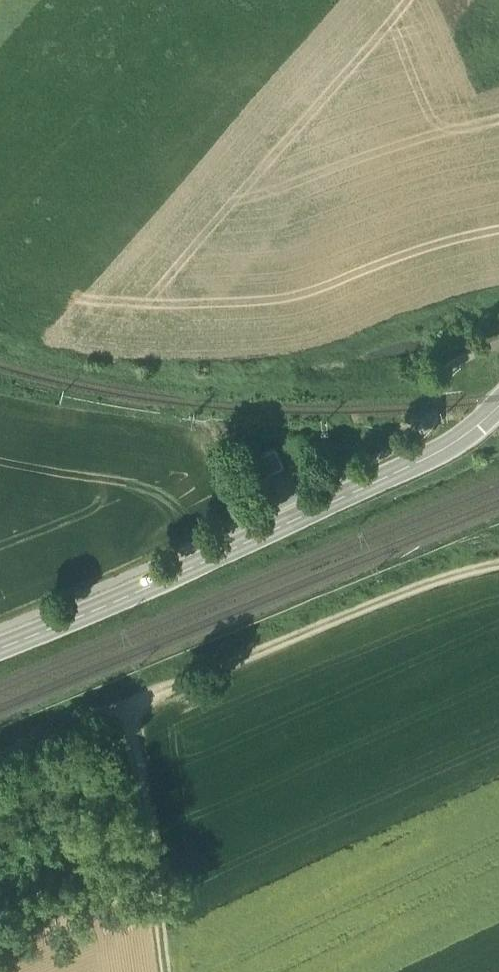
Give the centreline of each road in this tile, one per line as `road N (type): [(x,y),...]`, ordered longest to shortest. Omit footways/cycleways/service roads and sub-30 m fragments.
road 1 (secondary): [(0,649),(379,478),(445,446),(498,402)]
road 2 (track): [(498,317),(241,379),(189,377),(0,333)]
road 3 (track): [(165,971),(126,704)]

